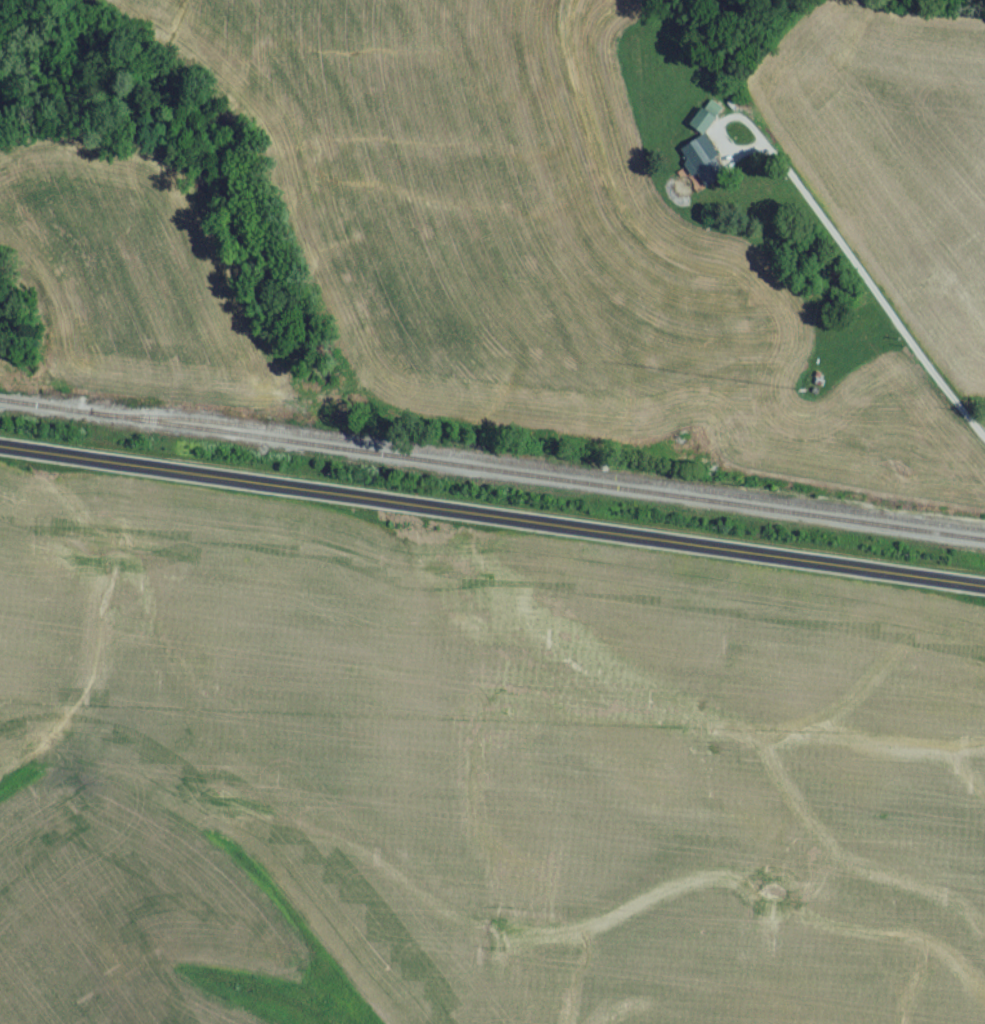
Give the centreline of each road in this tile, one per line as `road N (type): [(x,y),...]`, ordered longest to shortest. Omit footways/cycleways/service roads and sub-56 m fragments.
road 1 (secondary): [(984,592),(0,452)]

